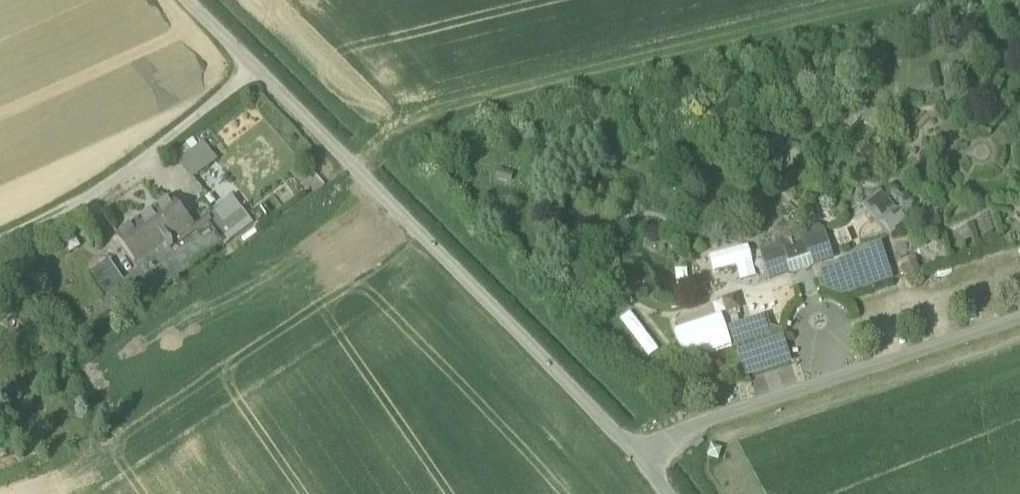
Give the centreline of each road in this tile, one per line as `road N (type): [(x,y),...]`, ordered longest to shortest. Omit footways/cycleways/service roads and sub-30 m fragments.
road 1 (unclassified): [(667,493),(556,363),(186,0)]

